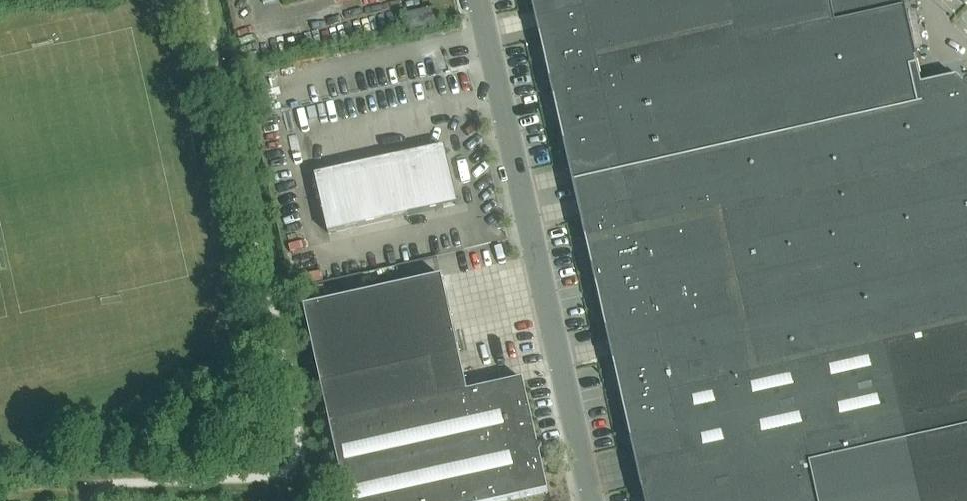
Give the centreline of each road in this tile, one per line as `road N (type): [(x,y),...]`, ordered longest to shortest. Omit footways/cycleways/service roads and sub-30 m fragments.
road 1 (unclassified): [(592,500),(480,0)]

